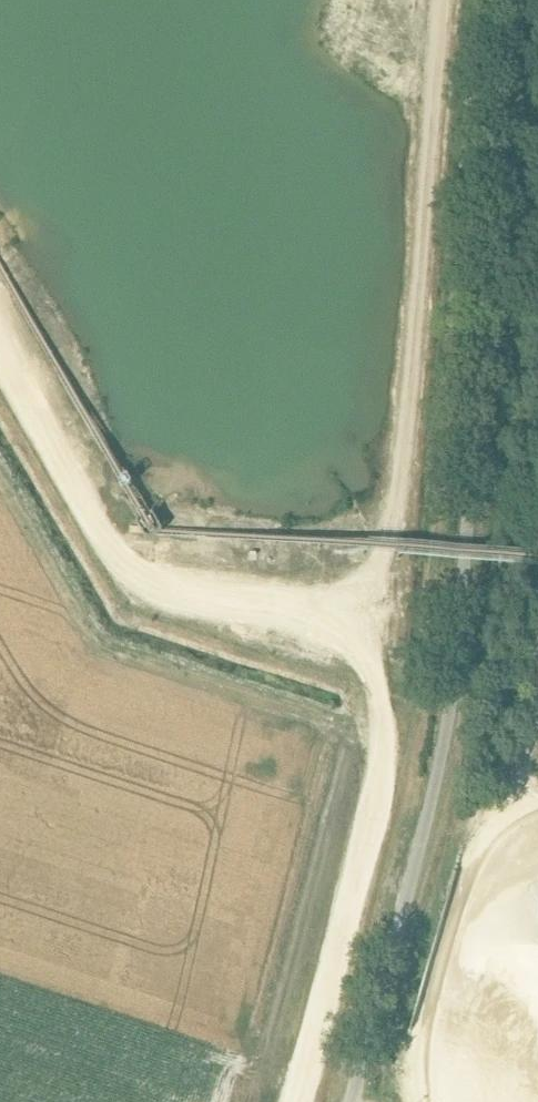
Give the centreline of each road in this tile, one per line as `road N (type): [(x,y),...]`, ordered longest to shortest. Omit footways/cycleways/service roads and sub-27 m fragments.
road 1 (unclassified): [(348,1101),(405,886),(437,718),(466,506),(507,0)]
road 2 (track): [(0,346),(129,575),(182,597),(354,620),(383,678),(383,779),(297,1101)]

